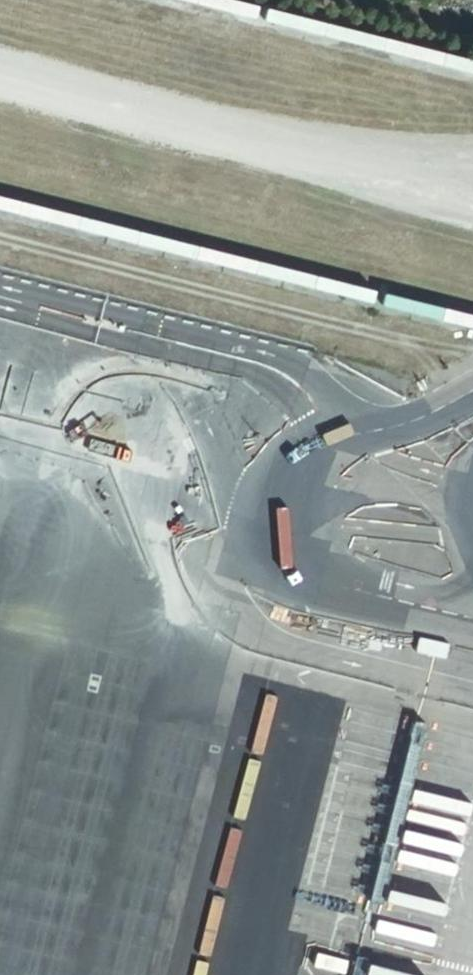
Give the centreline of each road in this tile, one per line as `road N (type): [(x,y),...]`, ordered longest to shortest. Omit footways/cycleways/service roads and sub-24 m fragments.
road 1 (unclassified): [(246,515),(263,555),(286,576),(380,612),(472,634)]
road 2 (unclassified): [(246,515),(443,538),(472,534)]
road 3 (unclassified): [(470,500),(402,488),(246,515)]
road 4 (unclassified): [(470,500),(460,478),(420,471),(351,441)]
road 5 (unclassified): [(351,441),(324,446),(279,476),(246,515)]
road 6 (unclassified): [(472,393),(351,441)]

